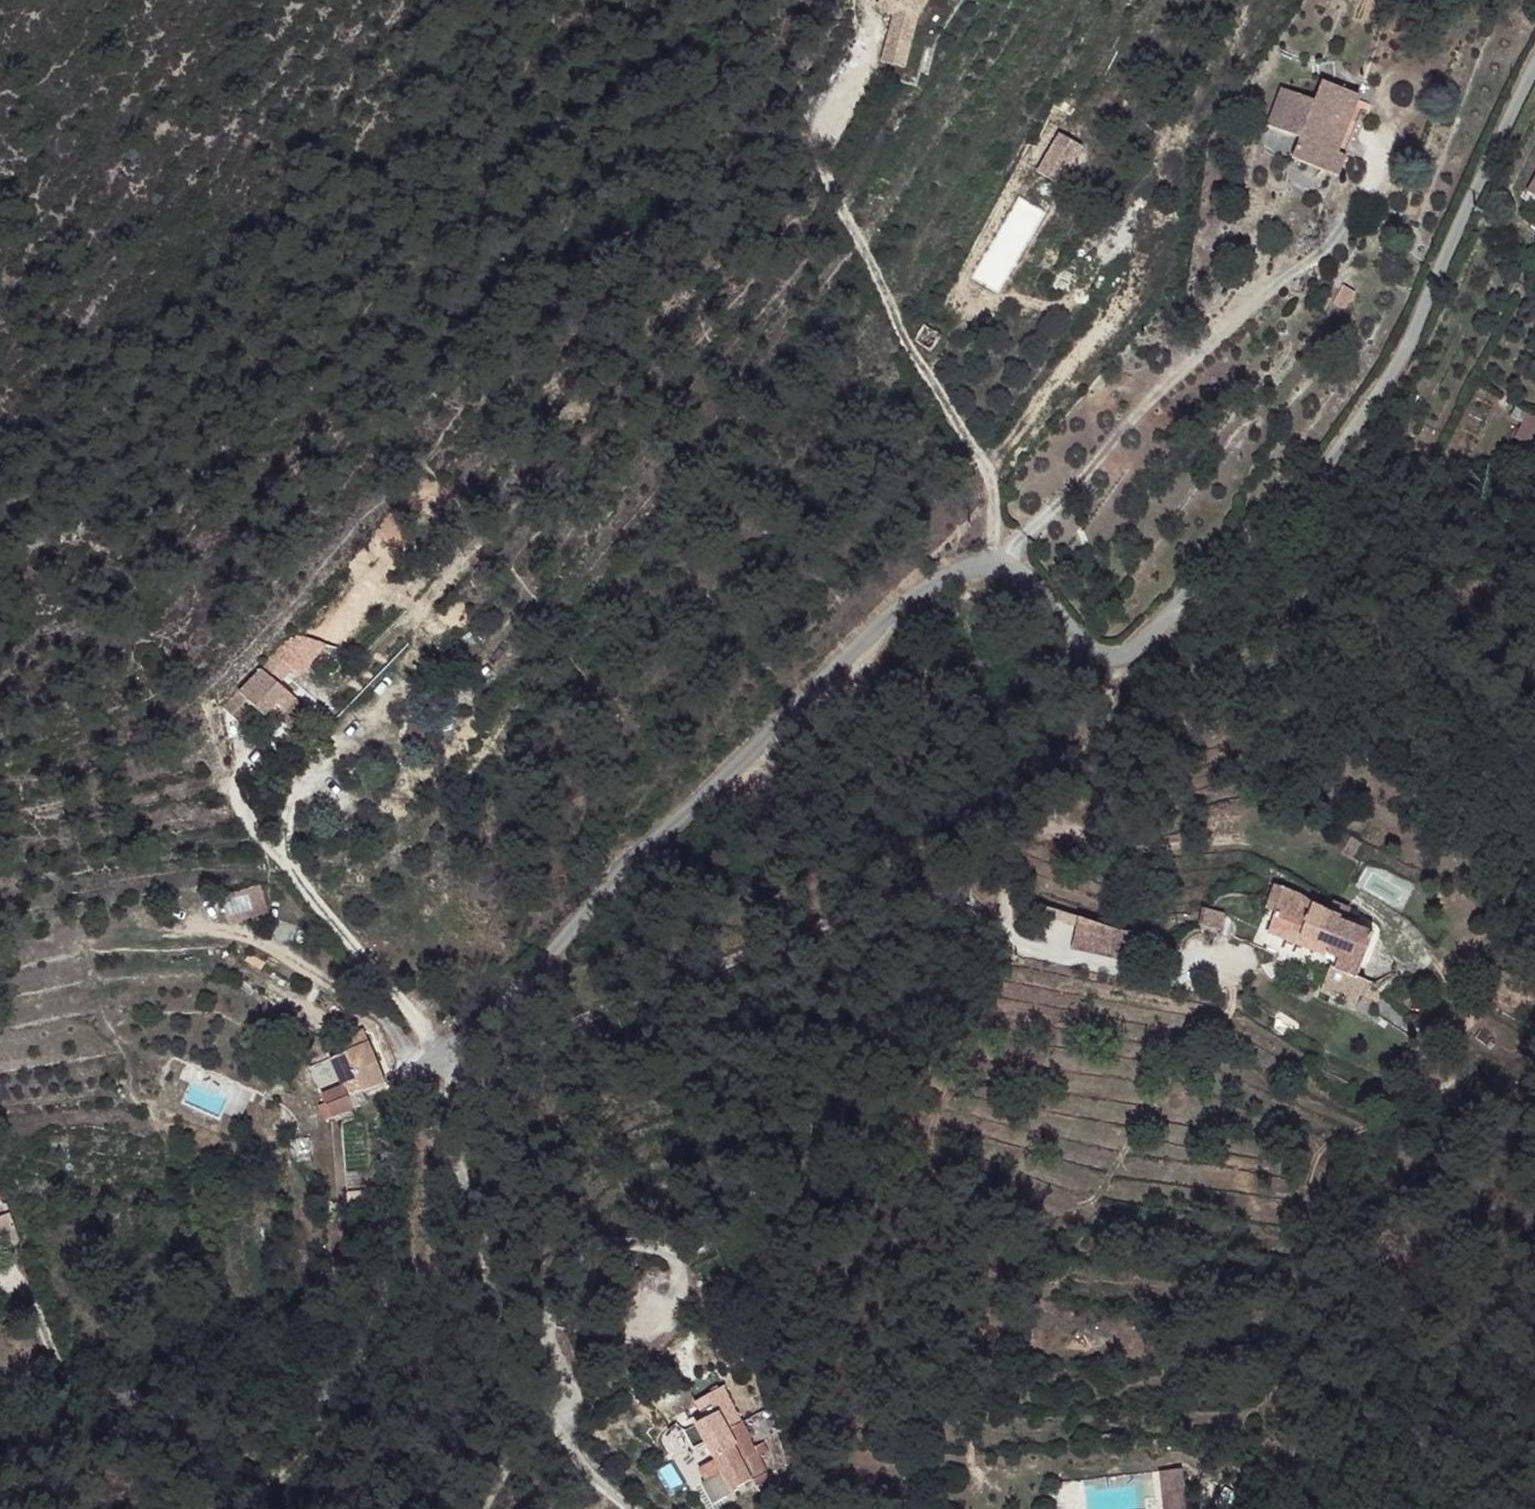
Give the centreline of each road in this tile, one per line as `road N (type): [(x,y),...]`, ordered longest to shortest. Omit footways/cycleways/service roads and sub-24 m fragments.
road 1 (unclassified): [(441,1065),(645,852),(924,592),(964,570),(1003,564),(1033,578),(1093,649),(1126,652),(1189,614),(1250,561),(1347,446),(1415,337),(1534,73)]
road 2 (unclassified): [(0,1491),(128,1402),(383,1297),(386,1117),(441,1065)]
road 3 (residential): [(441,1065),(488,1280),(559,1351),(573,1394),(559,1424),(571,1449),(630,1508)]

